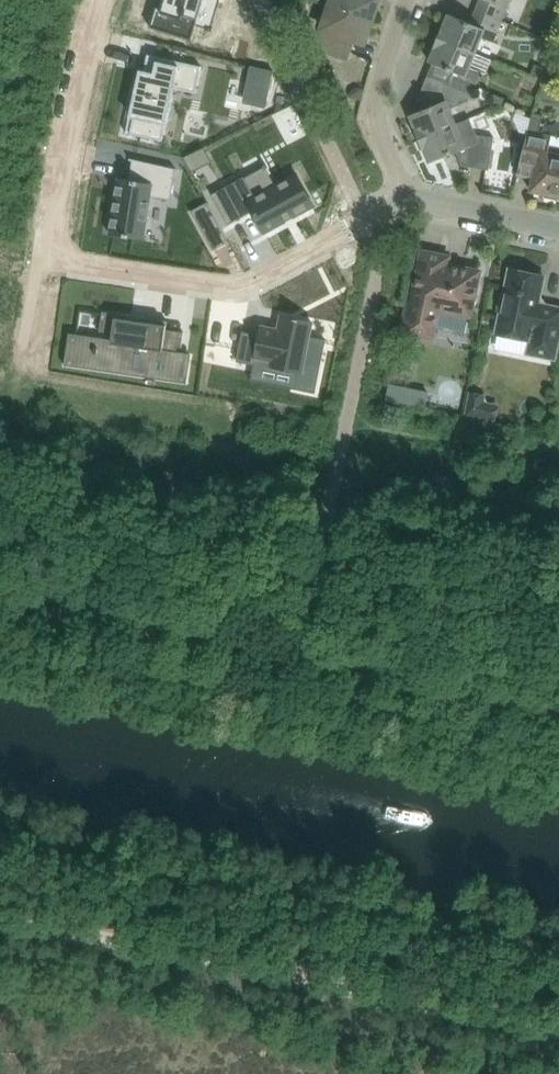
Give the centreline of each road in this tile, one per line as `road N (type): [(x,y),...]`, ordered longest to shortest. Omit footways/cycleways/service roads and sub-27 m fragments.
road 1 (unclassified): [(366,221),(245,290),(78,263),(57,252),(107,0)]
road 2 (unclassified): [(558,1030),(0,914)]
road 3 (residential): [(406,198),(374,126),(376,96),(410,0)]
road 4 (residential): [(406,198),(558,231)]

